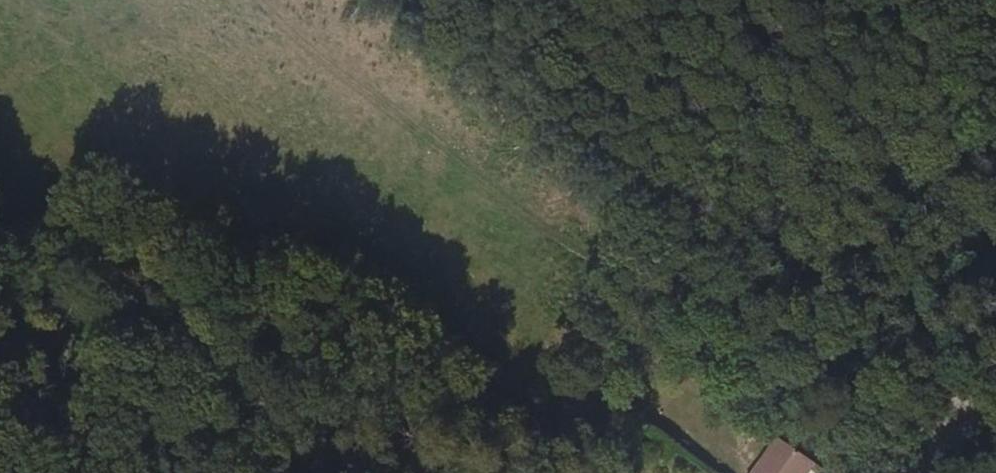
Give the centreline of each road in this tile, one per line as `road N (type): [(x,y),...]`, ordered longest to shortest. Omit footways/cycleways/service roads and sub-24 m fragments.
road 1 (track): [(995,290),(960,383),(909,472)]

